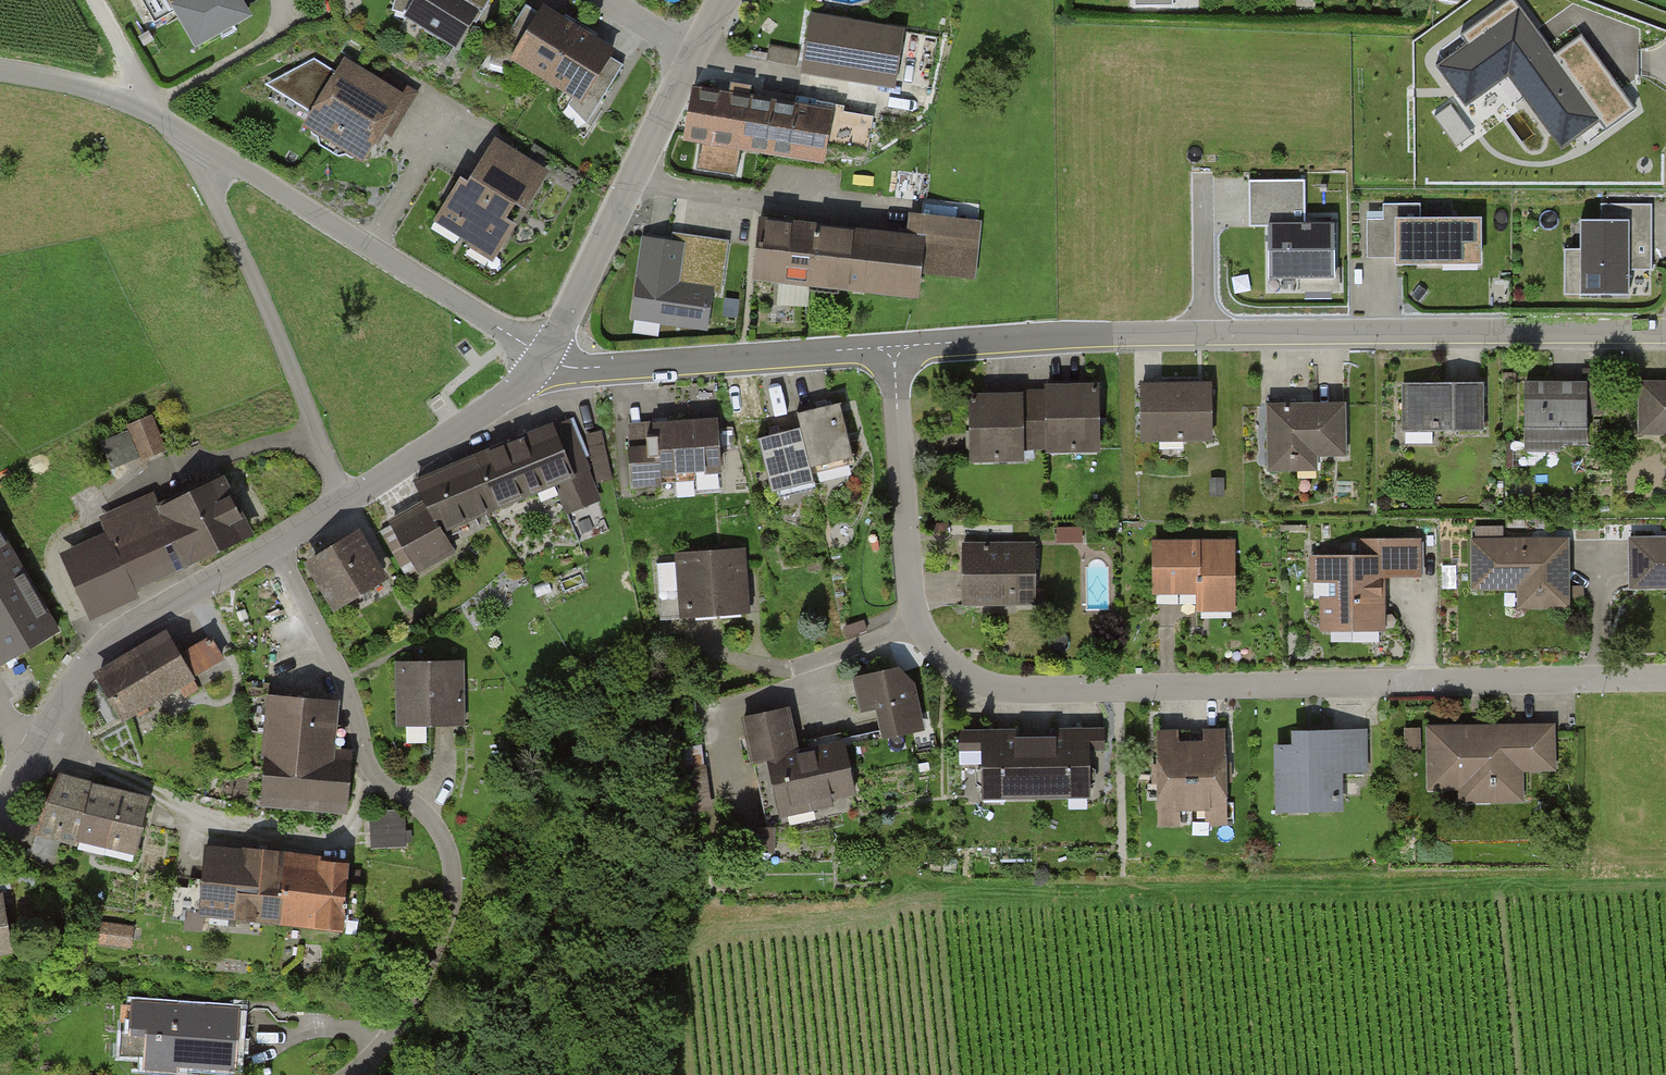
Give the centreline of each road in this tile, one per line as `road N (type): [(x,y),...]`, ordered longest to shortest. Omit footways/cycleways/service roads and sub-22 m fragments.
road 1 (residential): [(914,619),(942,660),(985,689),(1047,696),(1665,676)]
road 2 (unclassified): [(893,347),(1082,337),(1665,332)]
road 3 (residential): [(271,547),(341,675),(367,761),(449,846),(452,900),(436,948),(406,1012),(359,1074)]
road 4 (unclassified): [(546,356),(214,151)]
road 5 (unclassified): [(214,151),(203,170),(348,500)]
road 6 (residential): [(0,796),(94,652),(271,547)]
road 7 (unclassified): [(546,356),(579,369),(893,347)]
road 8 (unclassified): [(694,52),(546,356)]
road 9 (residential): [(893,347),(914,619)]
road 10 (residential): [(348,500),(514,392),(546,356)]
road 11 (unclassified): [(214,151),(143,109),(0,69)]
road 12 (residential): [(914,619),(787,674)]
road 13 (track): [(95,0),(138,78),(143,109)]

